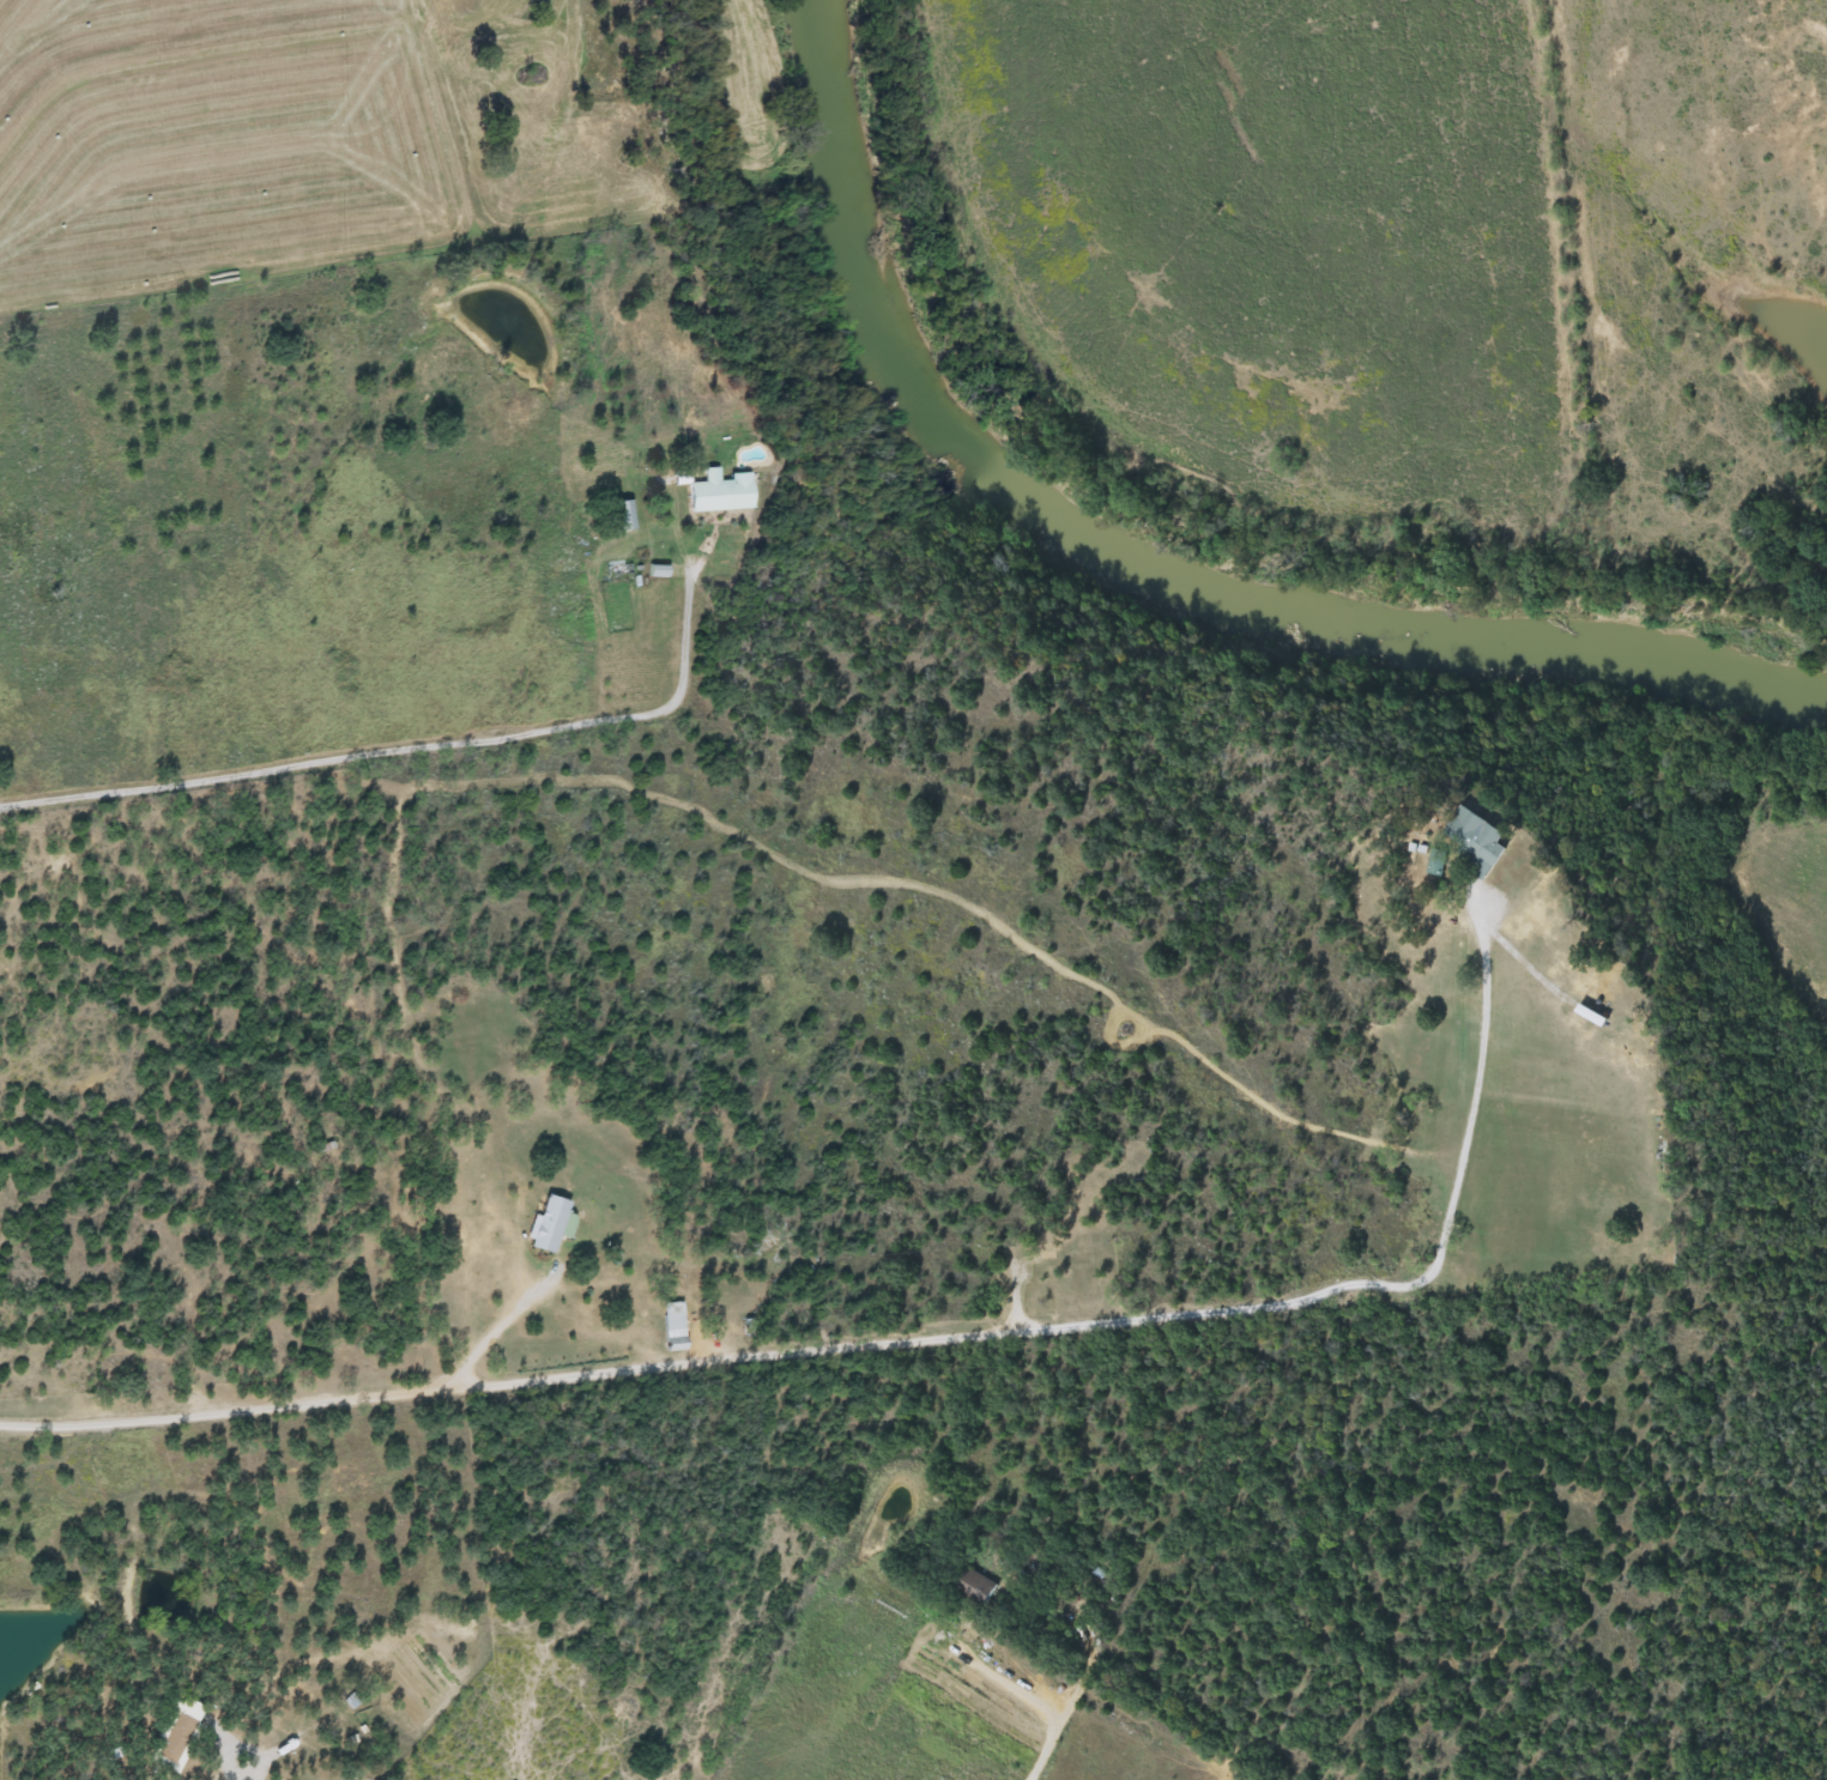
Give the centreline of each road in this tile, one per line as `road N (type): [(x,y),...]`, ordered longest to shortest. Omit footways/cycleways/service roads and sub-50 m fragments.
road 1 (residential): [(0,805),(548,722),(618,644),(683,532)]
road 2 (residential): [(0,1428),(56,1430),(425,1391),(458,1372),(491,1327),(548,1282)]

